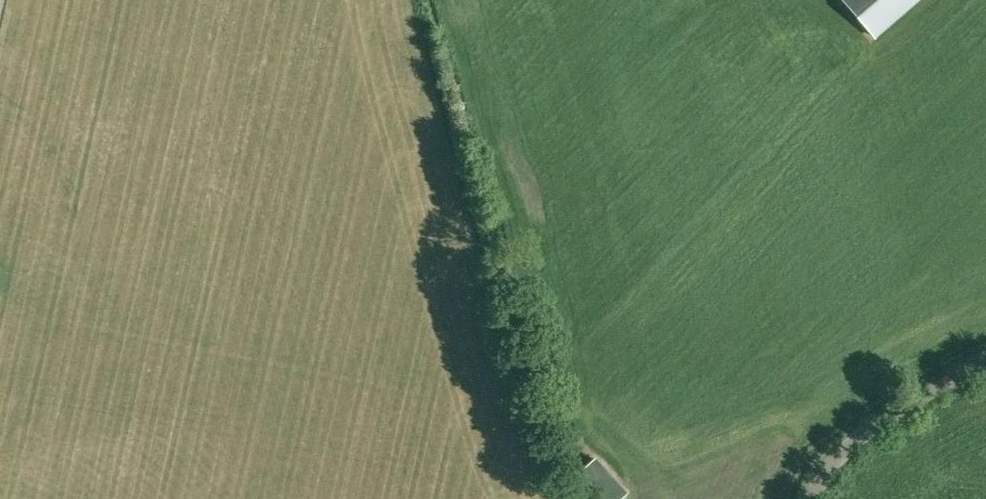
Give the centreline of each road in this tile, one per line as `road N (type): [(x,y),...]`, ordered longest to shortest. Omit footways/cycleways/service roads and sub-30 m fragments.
road 1 (unclassified): [(809,498),(836,459),(874,426),(985,360)]

